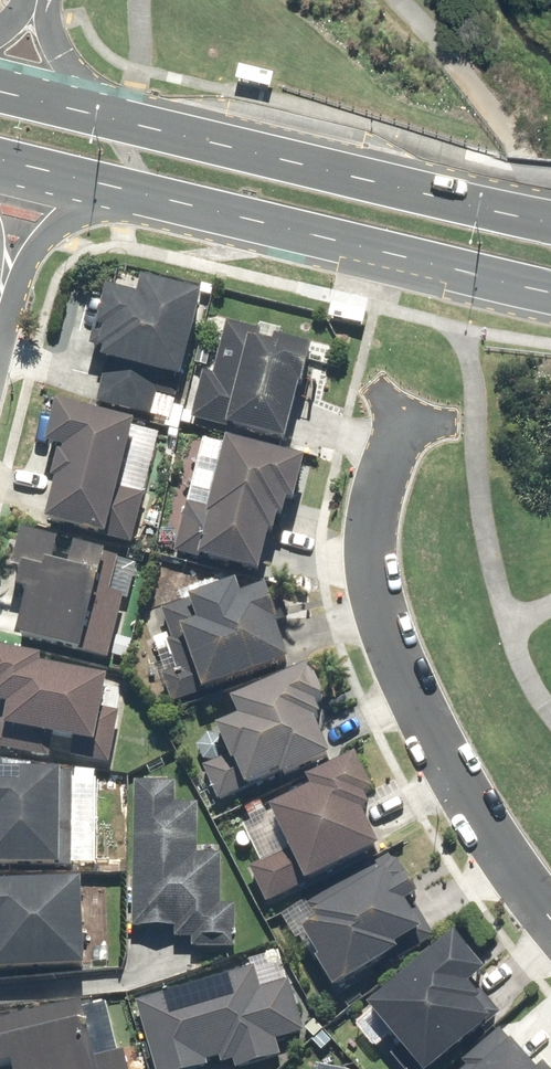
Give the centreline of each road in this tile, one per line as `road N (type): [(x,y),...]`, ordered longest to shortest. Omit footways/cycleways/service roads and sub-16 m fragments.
road 1 (residential): [(451,418),(409,412),(378,514),(373,566),(389,632),(428,719),(499,851),(550,913)]
road 2 (secondary): [(84,109),(550,221)]
road 3 (secondary): [(550,296),(446,280),(113,197)]
road 4 (residential): [(113,197),(74,216),(36,249),(0,315)]

